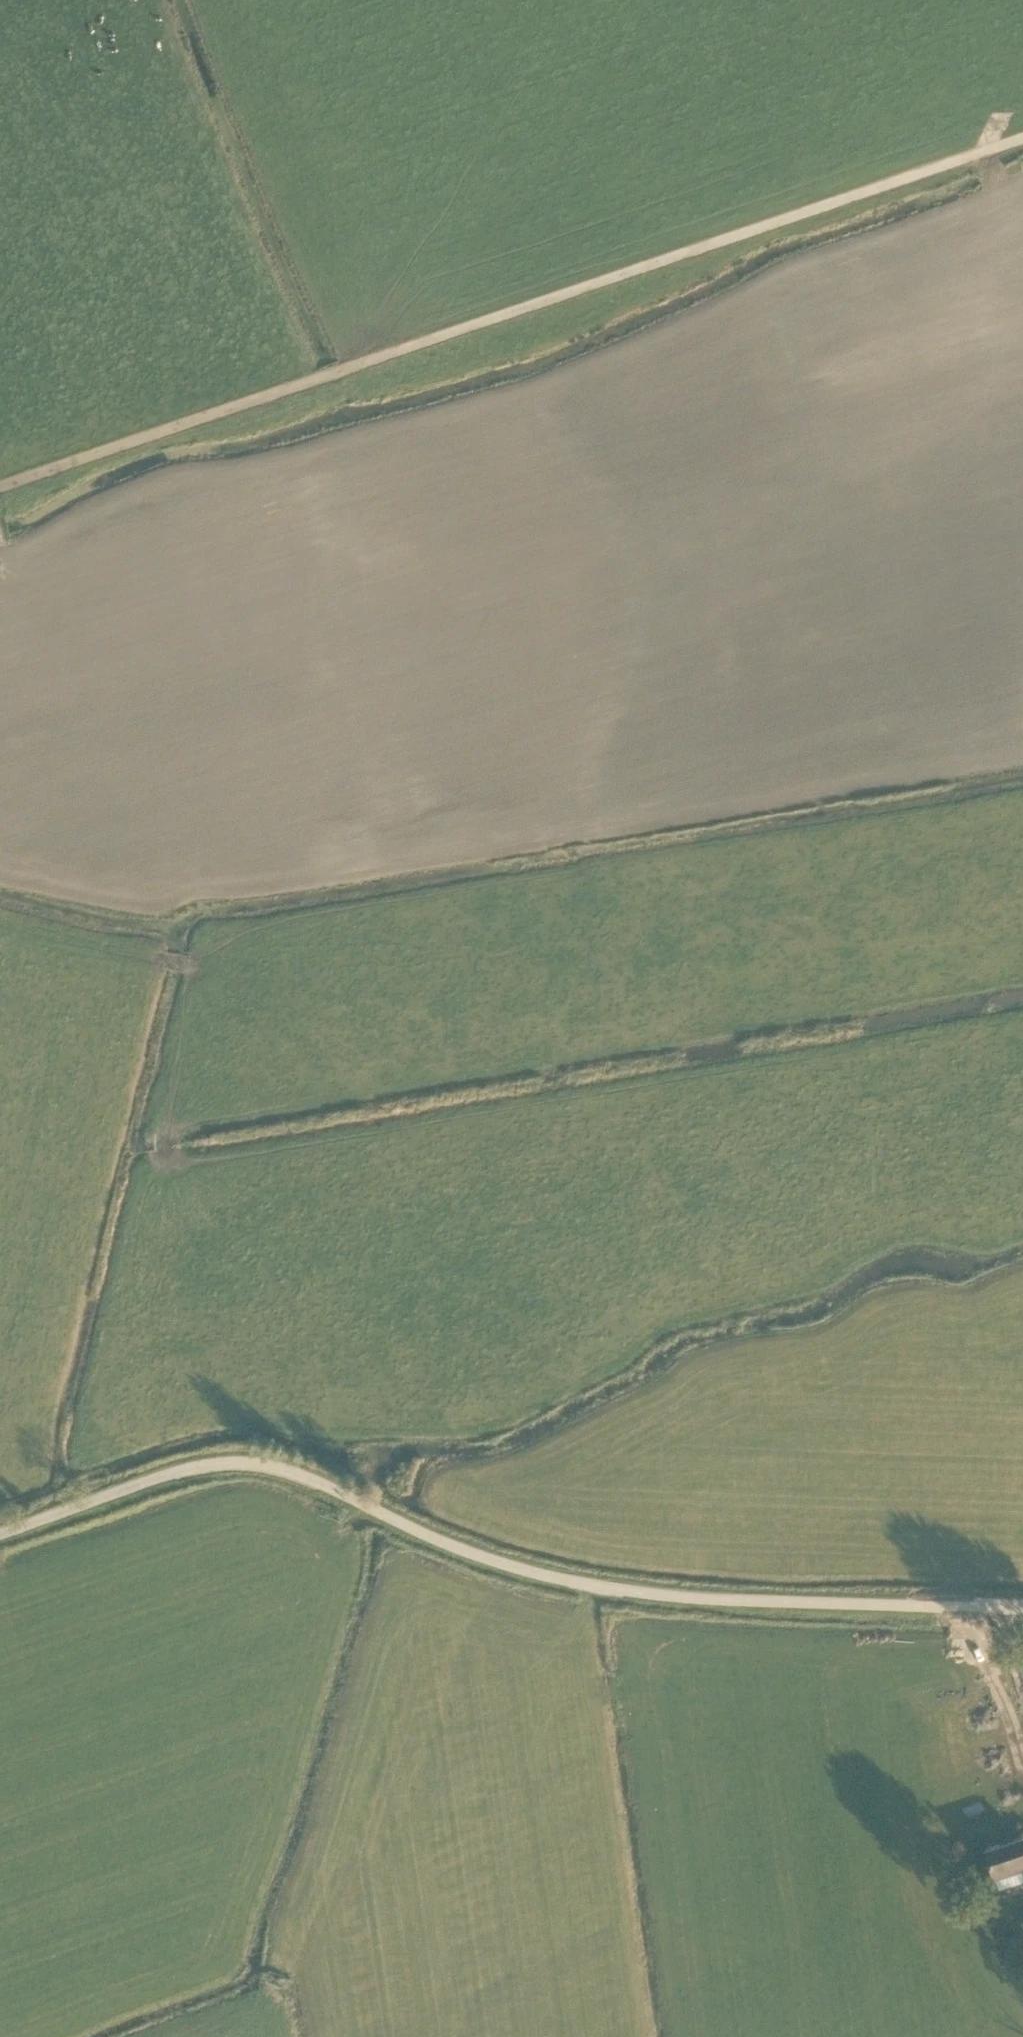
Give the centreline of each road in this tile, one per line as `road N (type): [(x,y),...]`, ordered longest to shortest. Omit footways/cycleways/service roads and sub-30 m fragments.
road 1 (track): [(1022,141),(0,487)]
road 2 (unclassified): [(0,1534),(191,1469),(247,1465),(298,1477),(489,1563),(566,1584),(756,1603),(1022,1612)]

